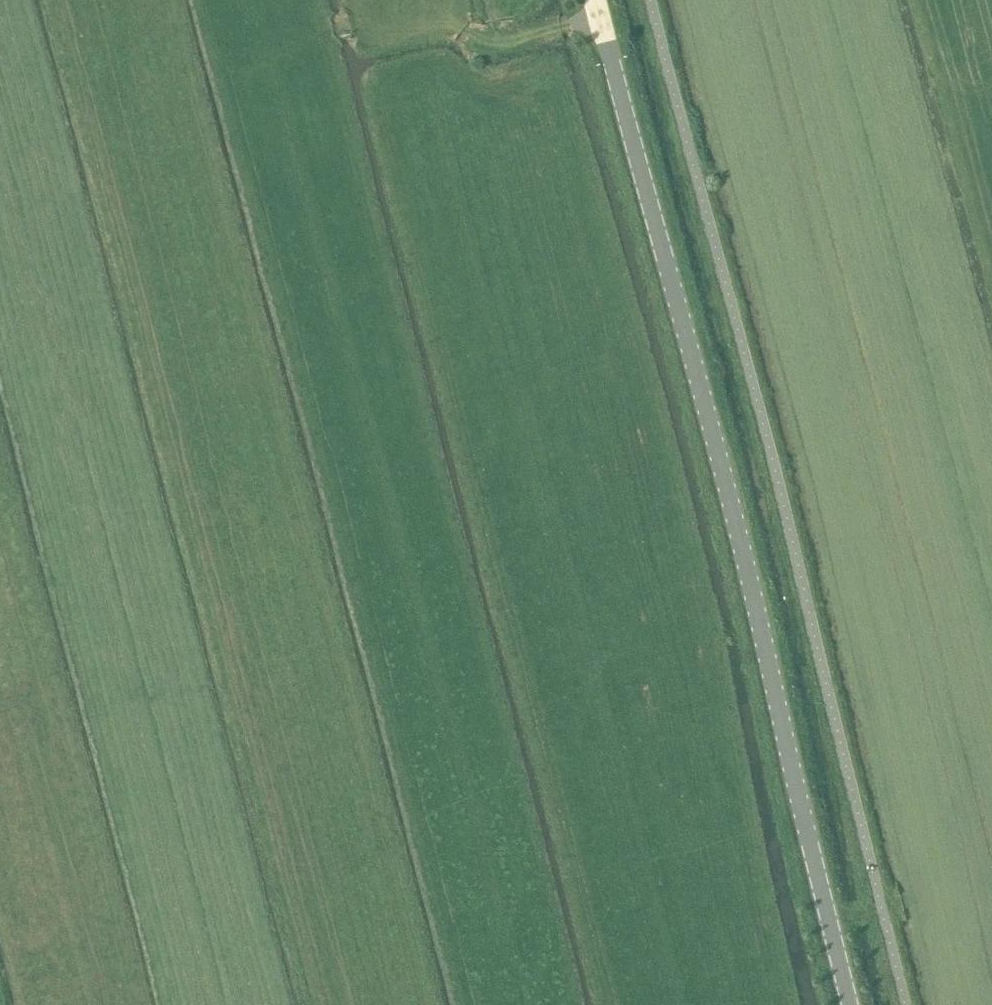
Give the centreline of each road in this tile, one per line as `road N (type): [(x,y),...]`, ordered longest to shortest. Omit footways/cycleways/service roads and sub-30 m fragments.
road 1 (tertiary): [(850,1004),(727,486),(596,0)]

